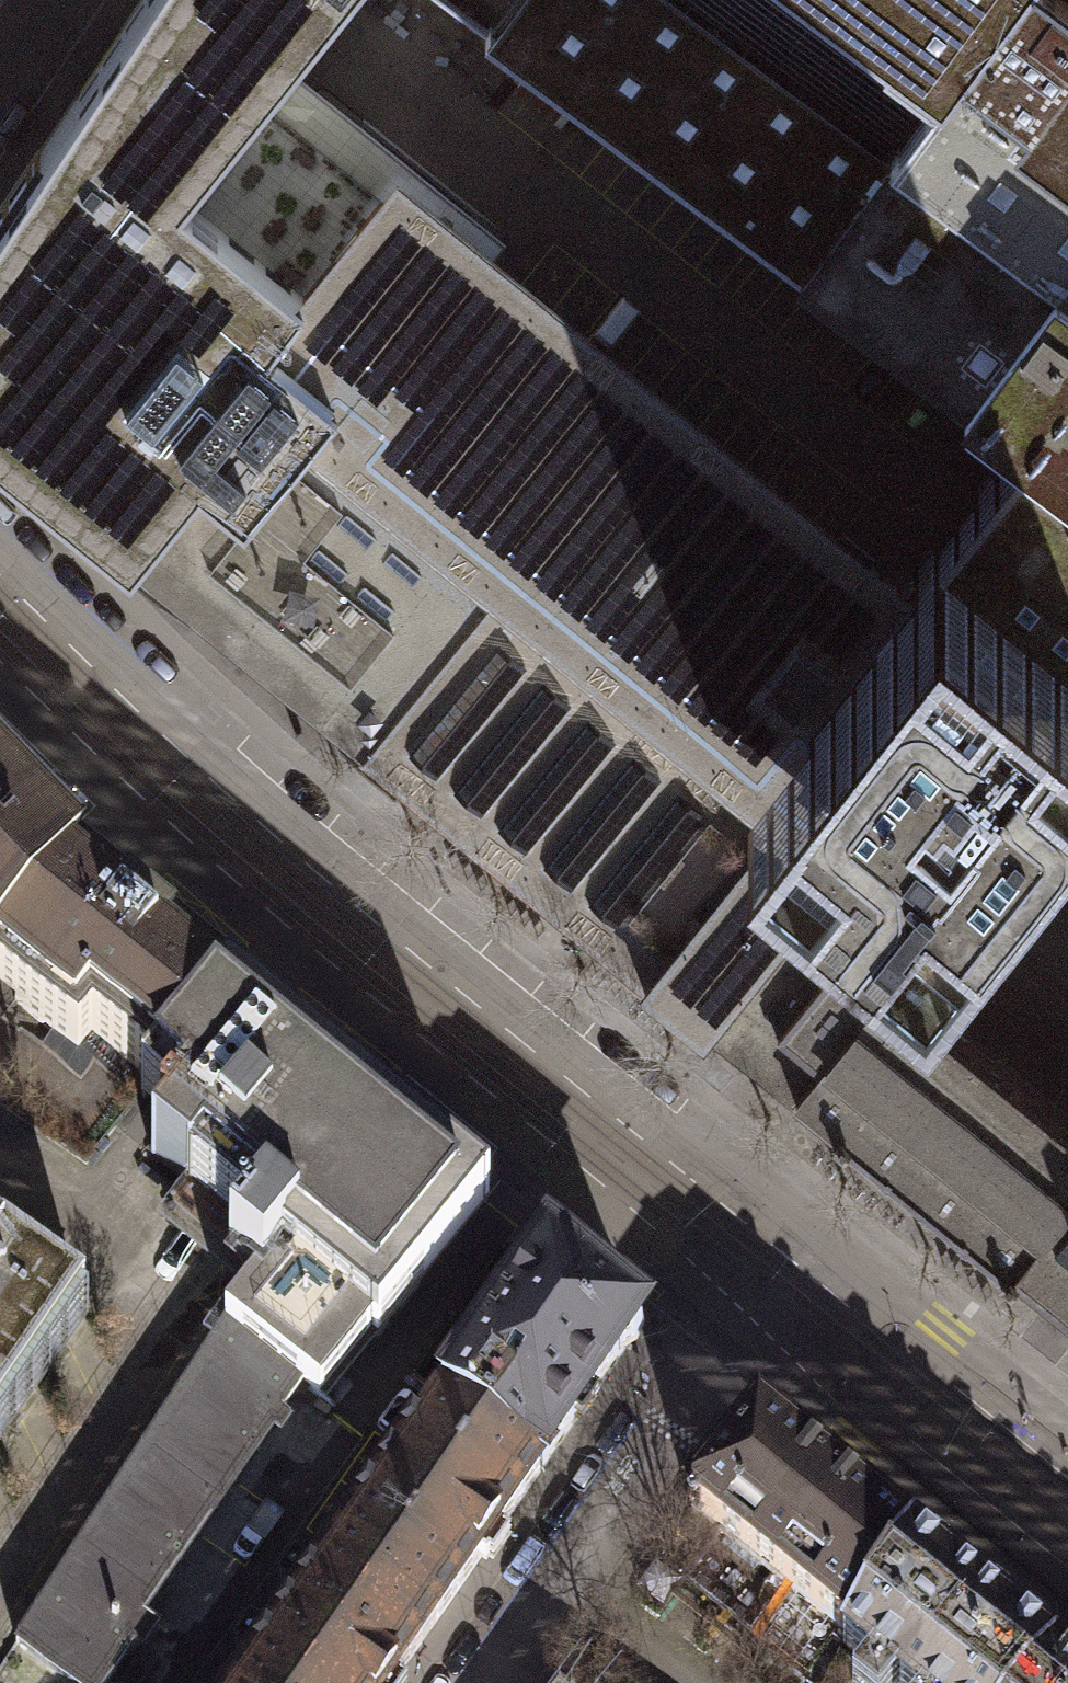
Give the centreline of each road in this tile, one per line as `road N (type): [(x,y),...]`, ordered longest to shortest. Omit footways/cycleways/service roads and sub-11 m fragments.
road 1 (unclassified): [(751,1275),(190,810),(0,616)]
road 2 (residential): [(468,1682),(751,1275)]
road 3 (unclassified): [(751,1275),(768,1362),(845,1452),(1067,1634)]
road 4 (unclassified): [(1067,1433),(942,1331),(855,1278),(751,1275)]

